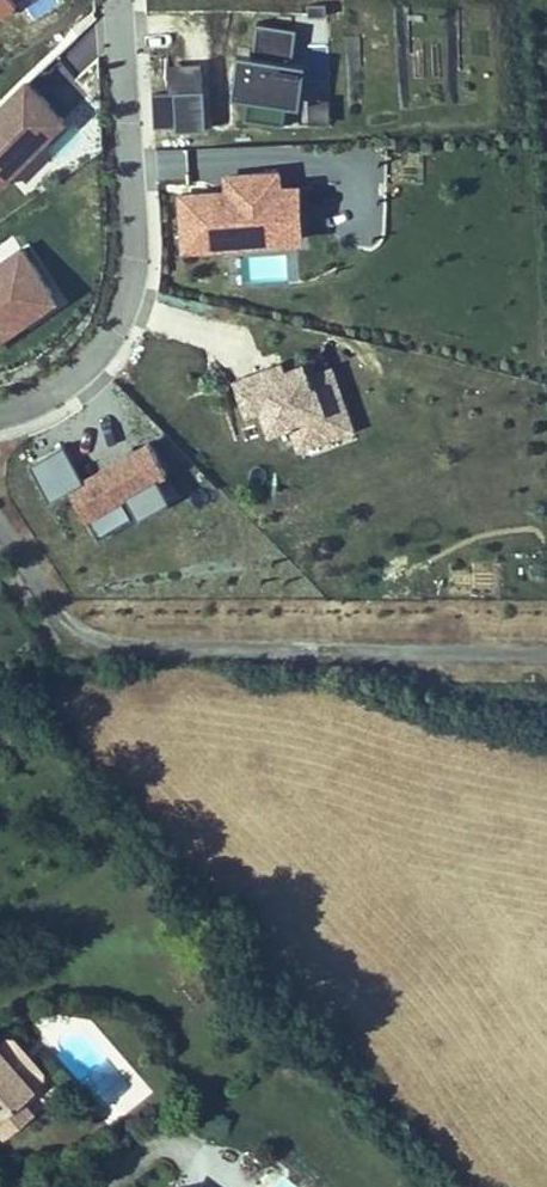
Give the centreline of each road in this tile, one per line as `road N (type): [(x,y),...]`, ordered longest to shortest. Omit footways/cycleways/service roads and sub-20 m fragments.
road 1 (residential): [(0,409),(78,375),(111,338),(130,297),(138,243),(120,0)]

